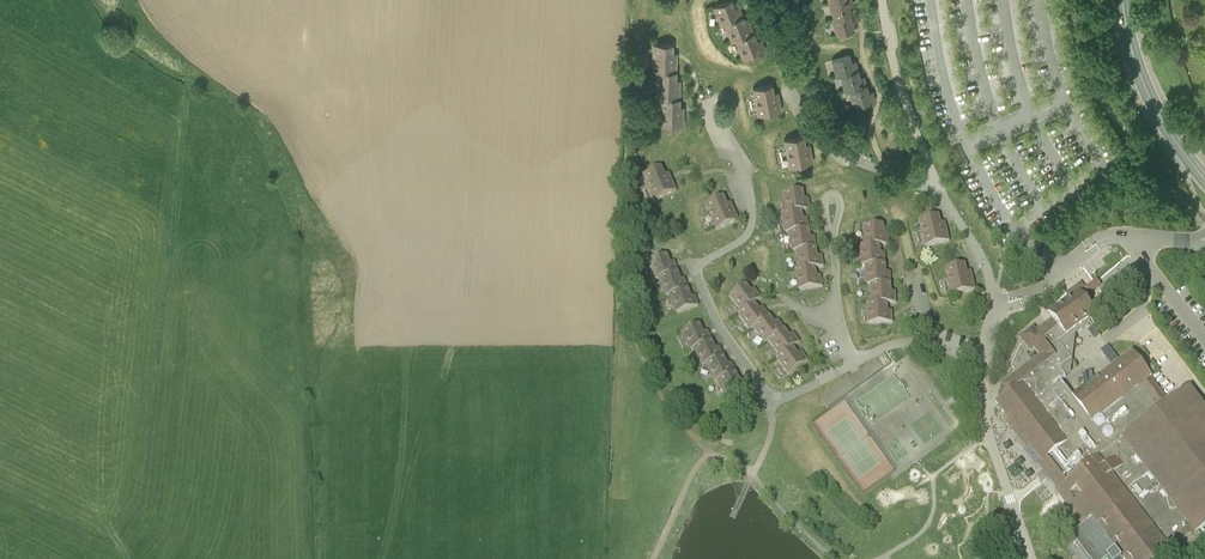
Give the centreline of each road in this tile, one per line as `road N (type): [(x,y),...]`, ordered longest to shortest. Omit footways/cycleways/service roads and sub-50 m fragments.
road 1 (secondary): [(1204,179),(1150,98),(1122,0)]

